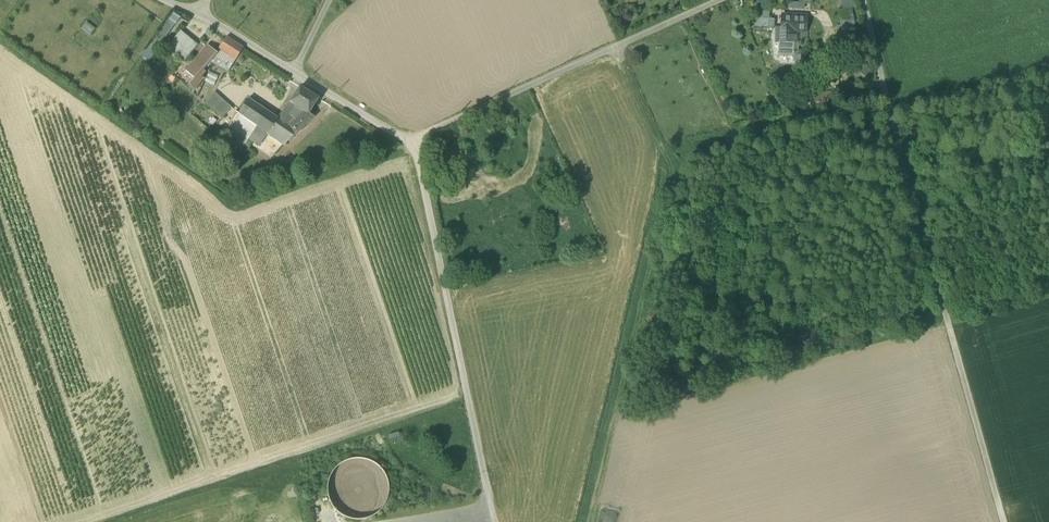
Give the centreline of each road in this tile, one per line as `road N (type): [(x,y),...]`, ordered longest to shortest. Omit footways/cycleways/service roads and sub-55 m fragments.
road 1 (unclassified): [(862,0),(1003,521)]
road 2 (unclassified): [(495,521),(410,141)]
road 3 (unclassified): [(715,0),(410,141)]
road 4 (unclassified): [(199,15),(410,141)]

